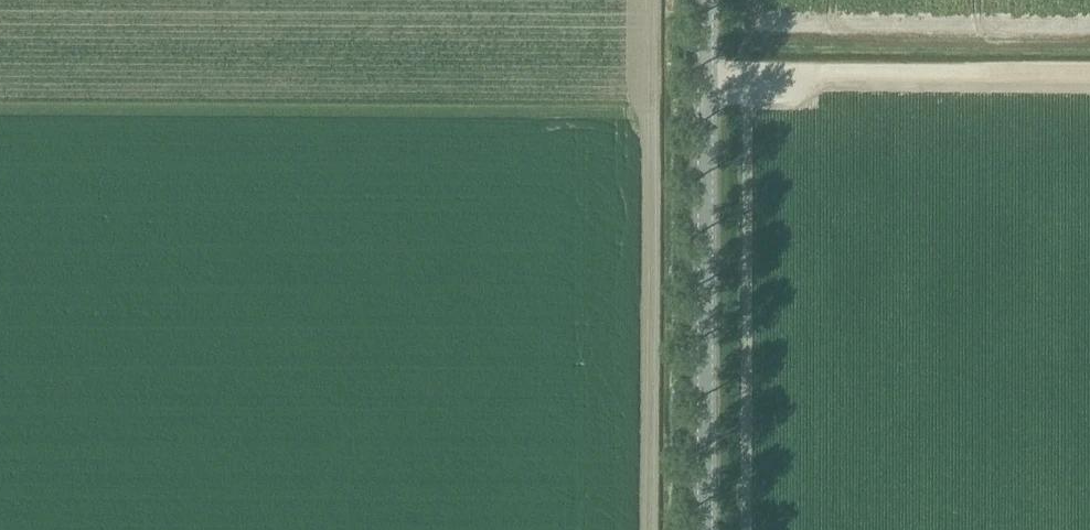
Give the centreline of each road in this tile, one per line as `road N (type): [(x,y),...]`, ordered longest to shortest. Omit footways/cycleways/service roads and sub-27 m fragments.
road 1 (unclassified): [(706,529),(705,0)]

